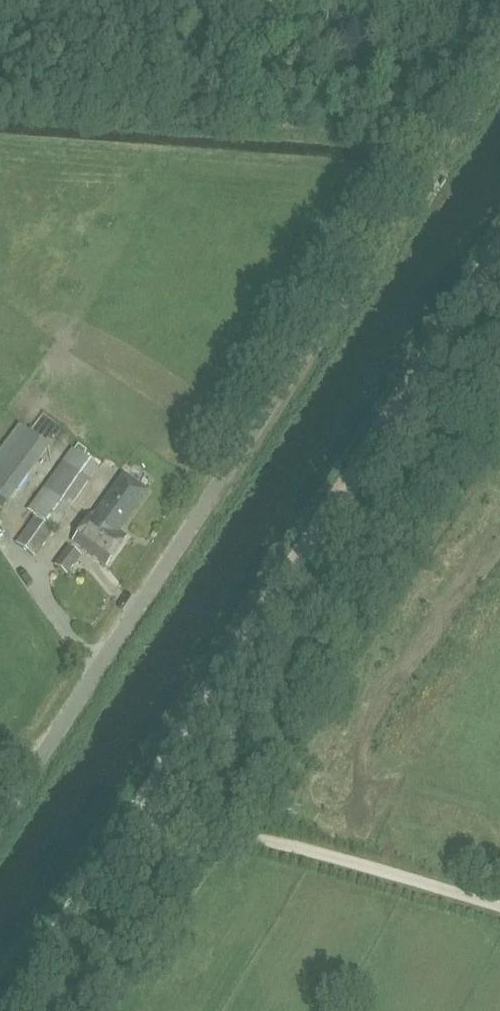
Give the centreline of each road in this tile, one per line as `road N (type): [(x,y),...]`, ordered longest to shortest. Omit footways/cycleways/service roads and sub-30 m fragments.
road 1 (unclassified): [(0,809),(499,55)]
road 2 (track): [(131,812),(499,251)]
road 3 (track): [(131,812),(311,849),(499,907)]
road 4 (track): [(0,1009),(131,812)]

